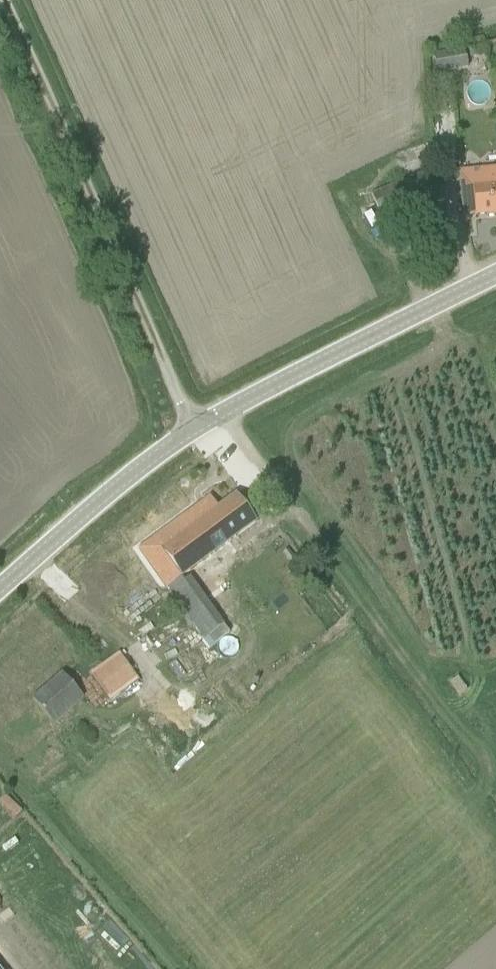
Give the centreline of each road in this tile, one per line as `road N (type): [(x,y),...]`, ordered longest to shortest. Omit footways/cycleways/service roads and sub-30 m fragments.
road 1 (tertiary): [(0,592),(117,485),(193,428),(495,272)]
road 2 (track): [(193,428),(1,0)]

